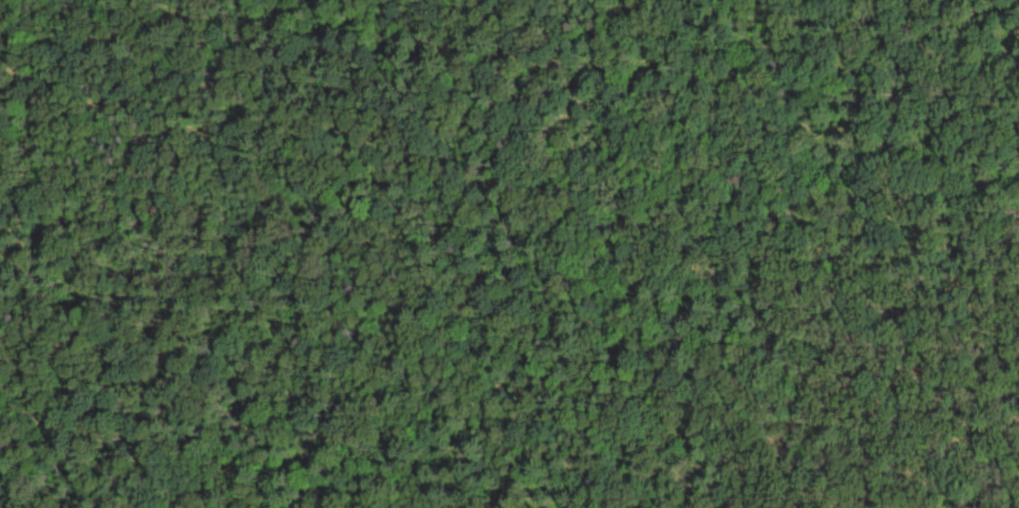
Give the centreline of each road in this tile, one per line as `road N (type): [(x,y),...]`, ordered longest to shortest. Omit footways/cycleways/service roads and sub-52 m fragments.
road 1 (track): [(679,507),(679,0)]

